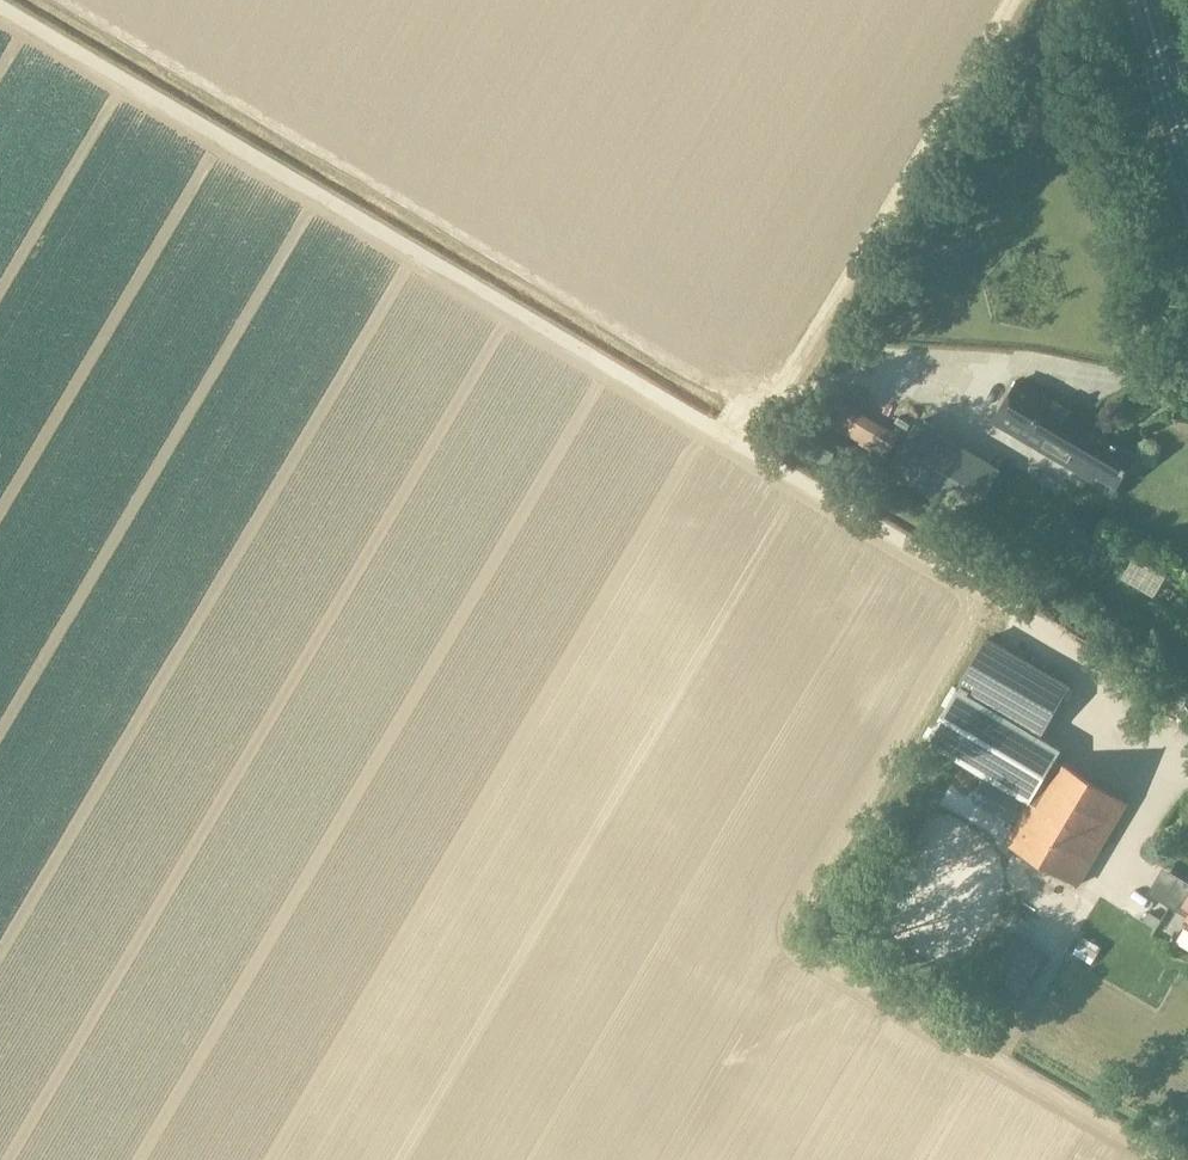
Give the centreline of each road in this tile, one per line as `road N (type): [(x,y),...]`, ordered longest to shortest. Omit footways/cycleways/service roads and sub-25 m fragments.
road 1 (secondary): [(1187,162),(1144,0)]

